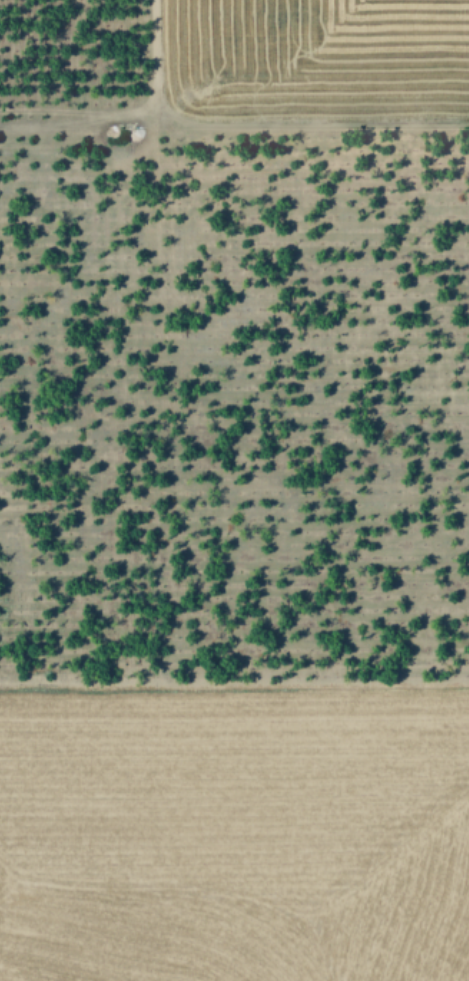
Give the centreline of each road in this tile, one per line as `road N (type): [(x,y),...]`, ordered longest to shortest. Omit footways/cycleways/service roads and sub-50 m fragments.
road 1 (track): [(468,684),(0,689)]
road 2 (track): [(0,129),(468,127)]

